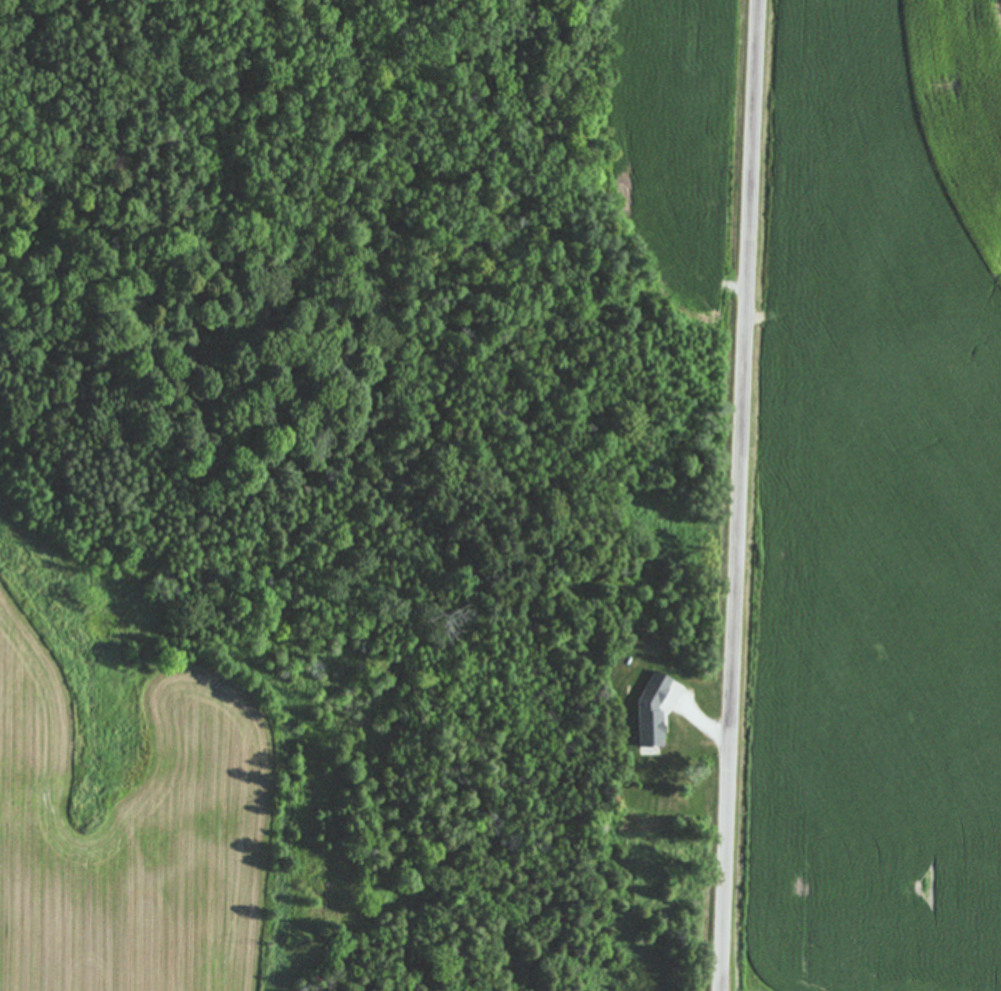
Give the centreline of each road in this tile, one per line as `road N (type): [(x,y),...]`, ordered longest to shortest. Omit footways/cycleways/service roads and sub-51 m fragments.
road 1 (residential): [(723,990),(761,0)]

